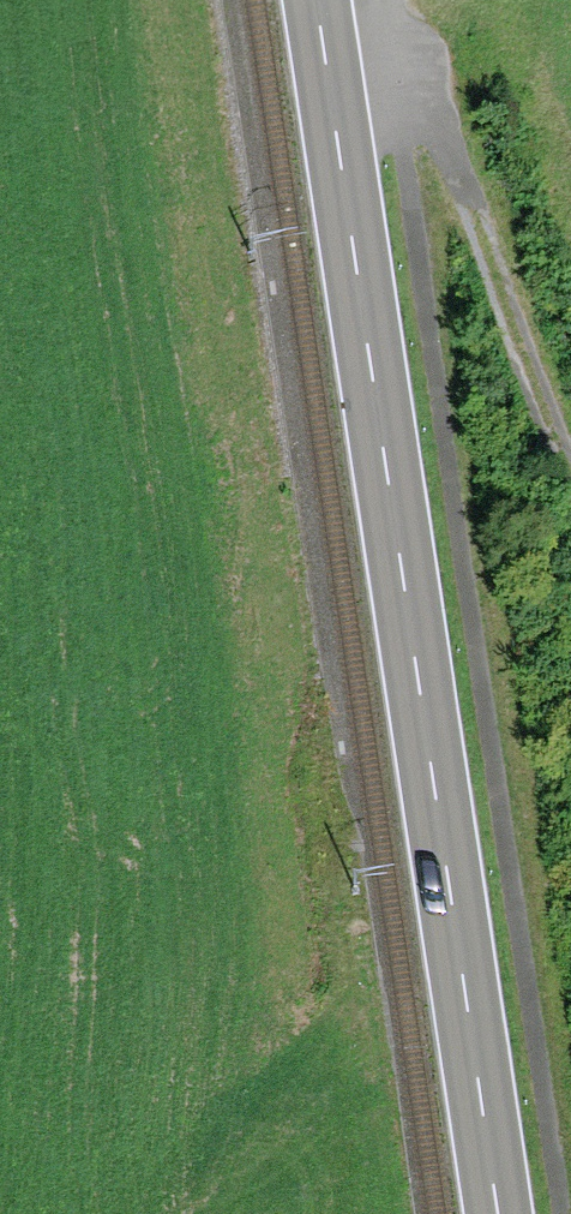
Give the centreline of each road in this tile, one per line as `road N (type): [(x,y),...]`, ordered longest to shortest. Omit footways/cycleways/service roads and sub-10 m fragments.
road 1 (primary): [(314,0),(498,1213)]
road 2 (track): [(551,1213),(382,75),(382,0)]
road 3 (track): [(325,71),(413,77),(570,486)]

